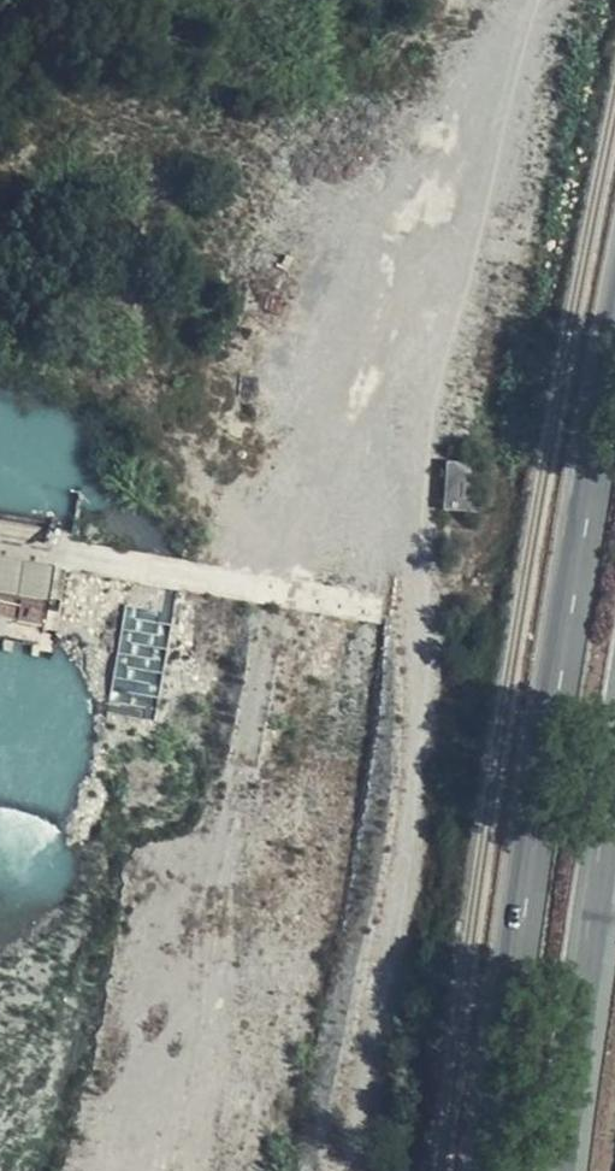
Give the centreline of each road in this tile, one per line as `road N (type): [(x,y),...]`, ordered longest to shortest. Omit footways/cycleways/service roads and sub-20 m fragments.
road 1 (track): [(545,0),(425,494),(376,957),(338,1170)]
road 2 (primary): [(614,377),(491,1170)]
road 3 (primary): [(556,1170),(599,871)]

